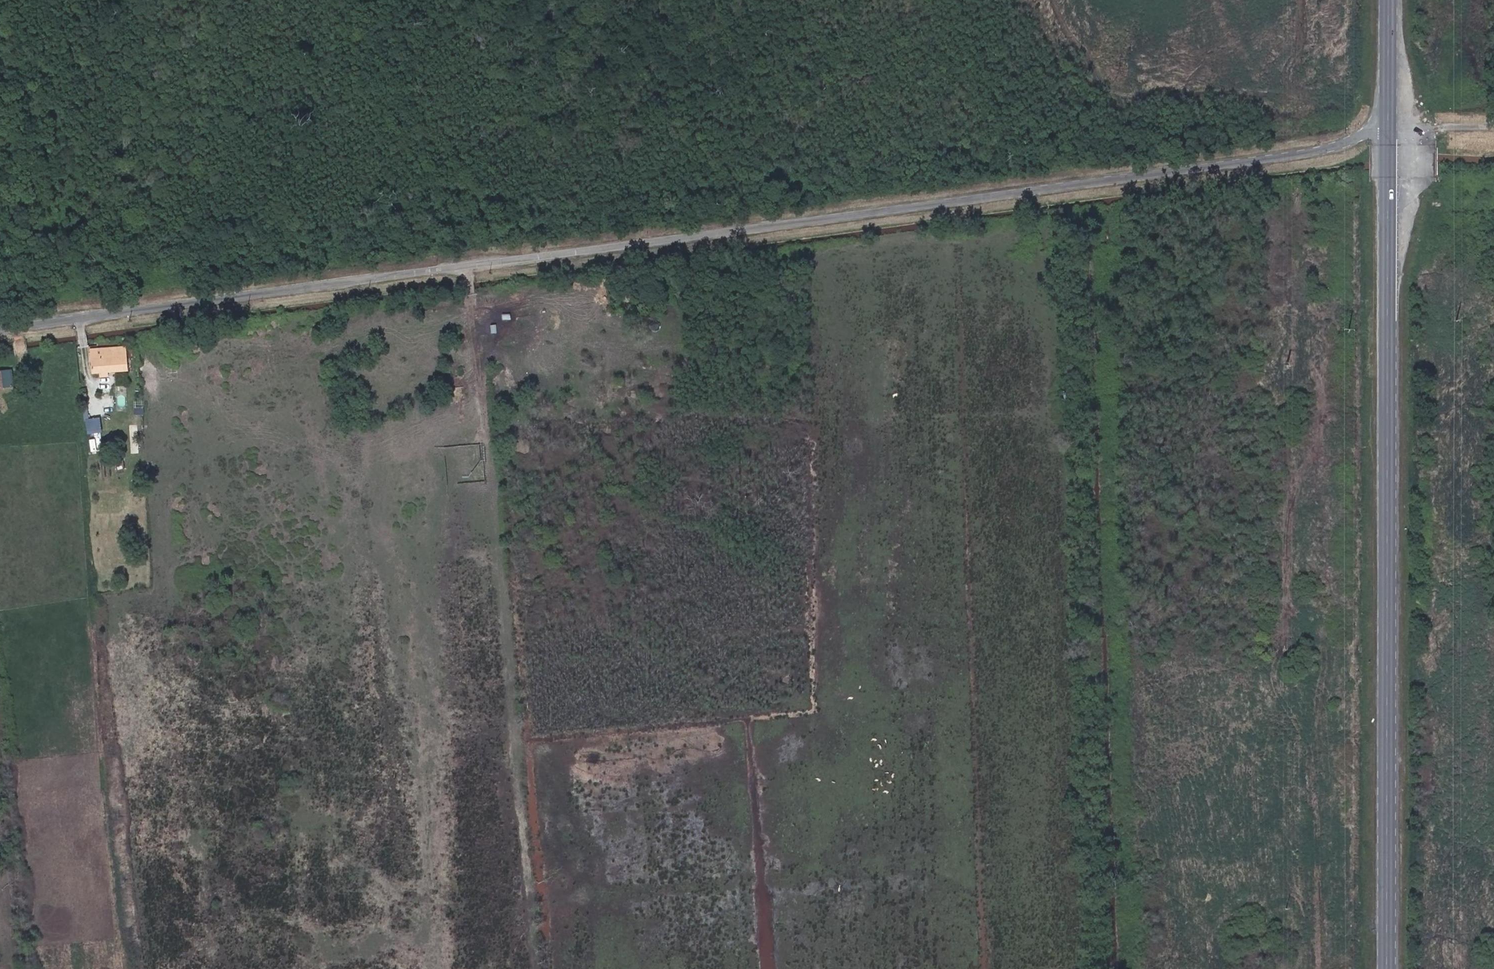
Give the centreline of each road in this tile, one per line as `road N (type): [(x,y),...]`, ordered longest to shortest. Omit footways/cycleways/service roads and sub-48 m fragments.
road 1 (unclassified): [(0,331),(1310,154),(1389,130)]
road 2 (secondary): [(1389,130),(1388,968)]
road 3 (secondary): [(1389,0),(1389,130)]

